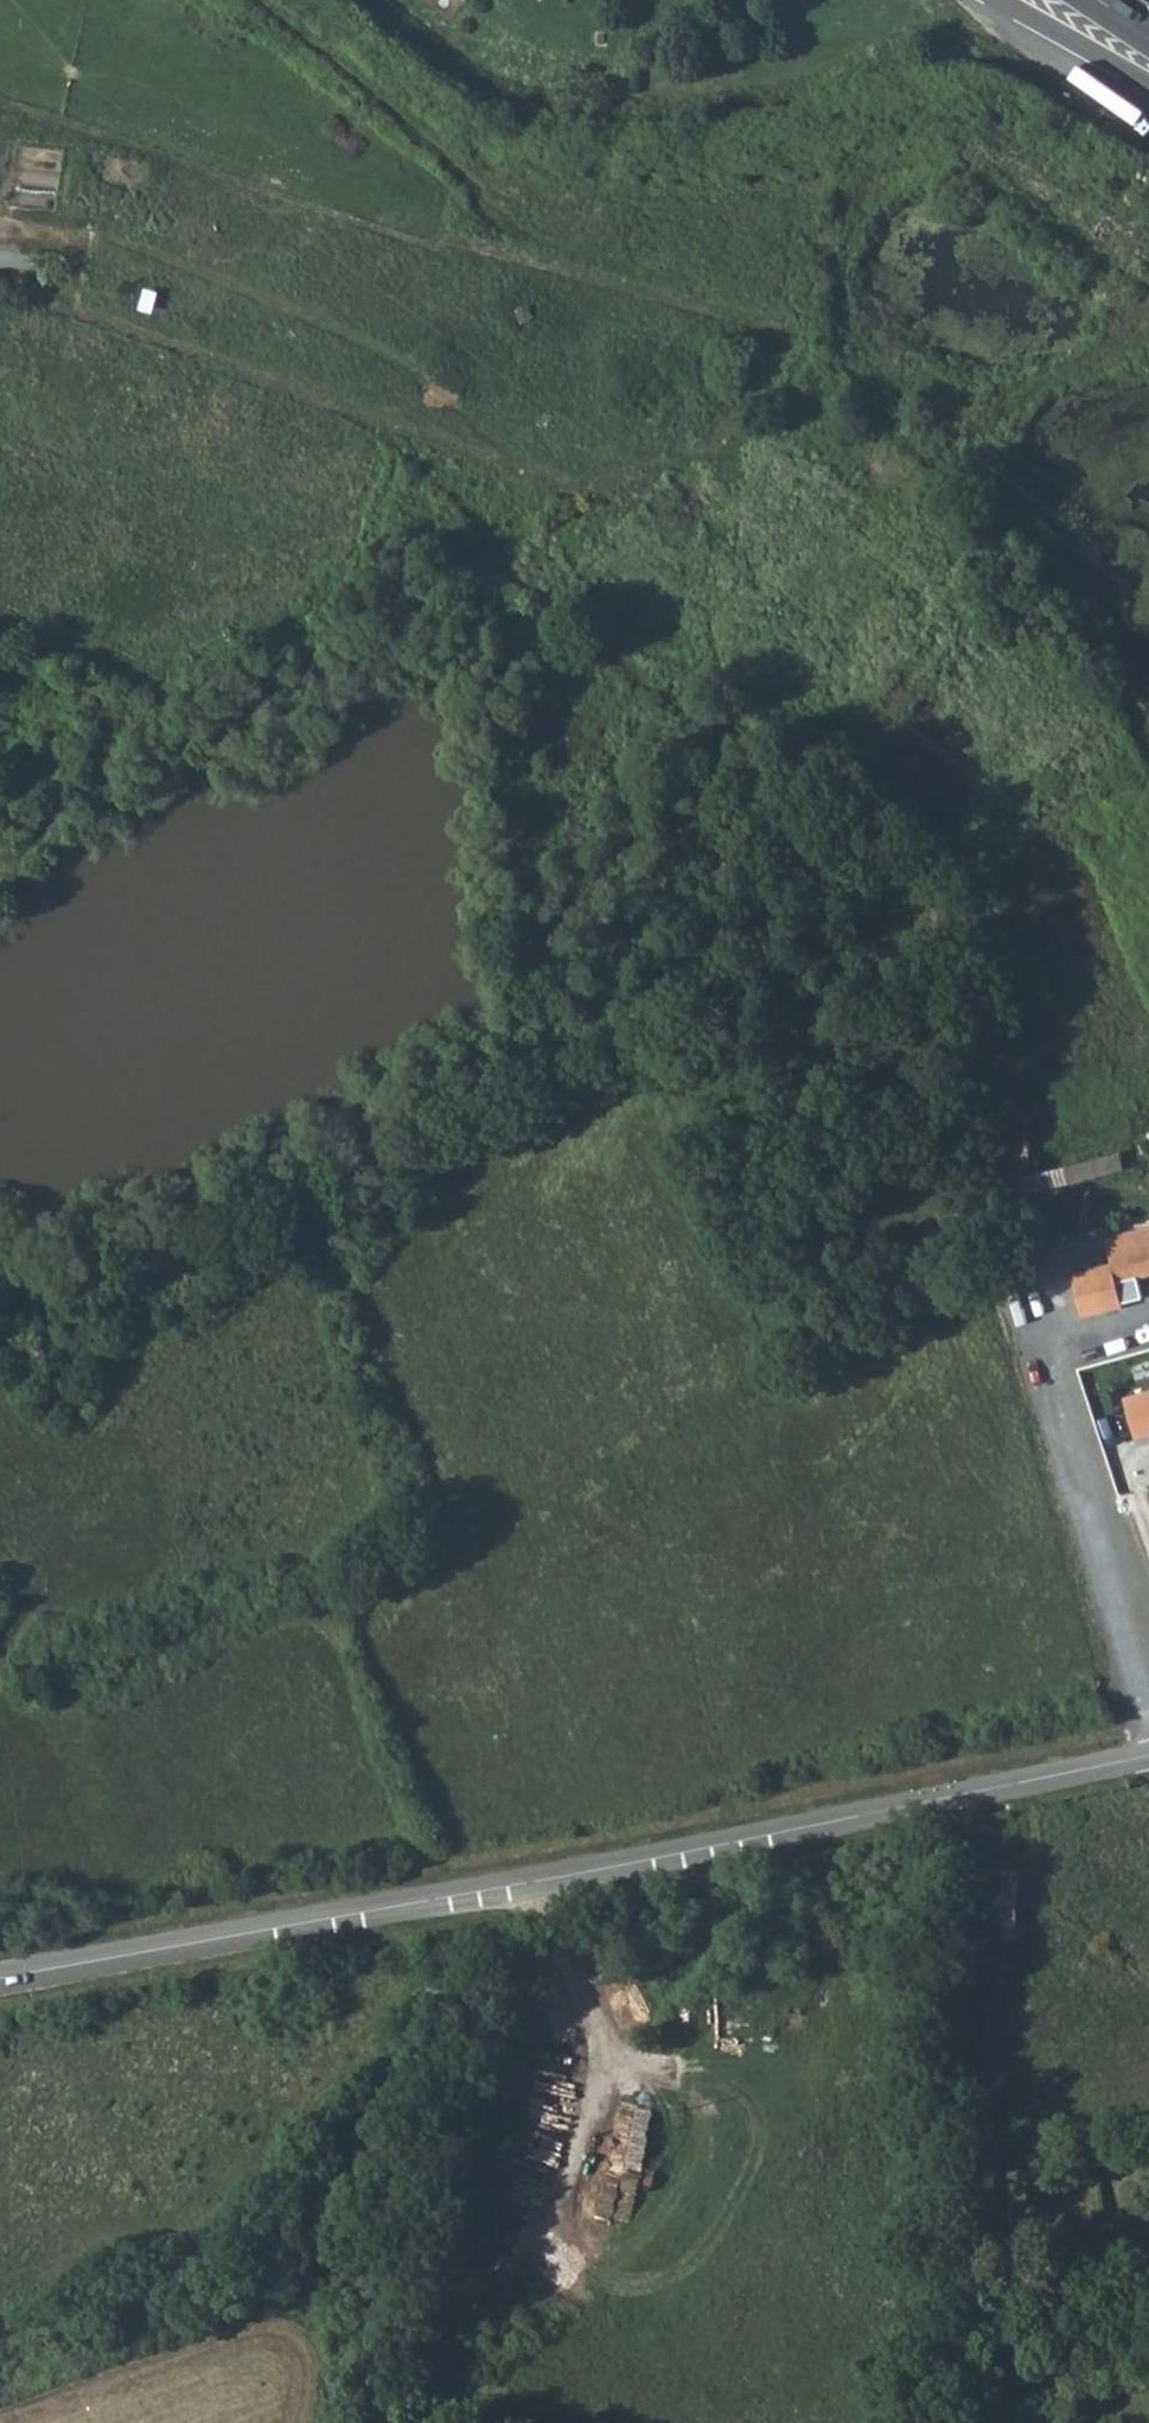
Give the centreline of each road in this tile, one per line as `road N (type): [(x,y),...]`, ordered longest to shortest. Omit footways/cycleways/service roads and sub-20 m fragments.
road 1 (residential): [(0,1979),(1148,1752)]
road 2 (track): [(0,2341),(316,2238),(365,2180),(477,1959),(567,1905),(594,1864)]
road 3 (track): [(316,2238),(395,2336),(388,2422)]

